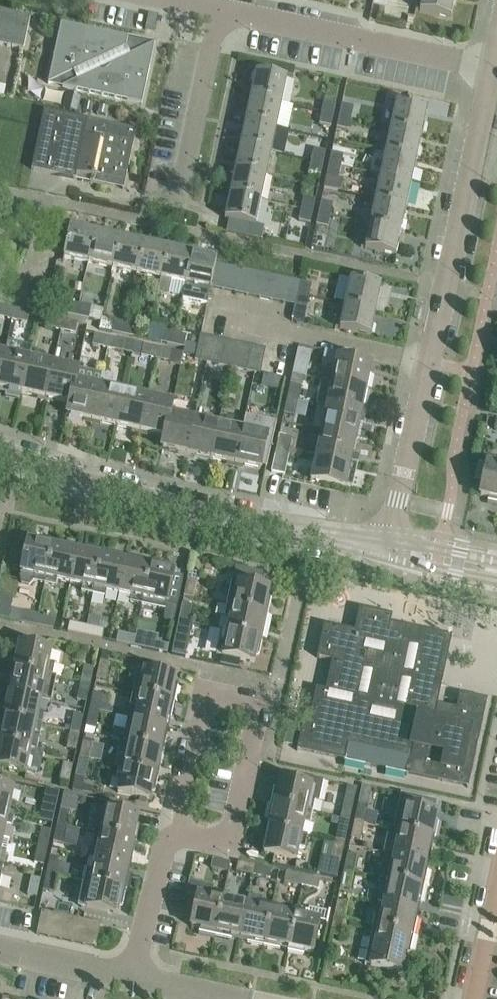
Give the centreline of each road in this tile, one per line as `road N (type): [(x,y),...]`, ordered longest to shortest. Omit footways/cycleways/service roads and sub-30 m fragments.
road 1 (residential): [(382,548),(493,68)]
road 2 (tertiary): [(382,548),(124,495),(0,454)]
road 3 (residential): [(170,831),(207,673),(271,696),(231,842)]
road 4 (residential): [(493,68),(220,11)]
road 5 (residential): [(220,11),(177,204)]
road 6 (residential): [(139,979),(170,831)]
road 7 (residential): [(0,950),(139,979)]

